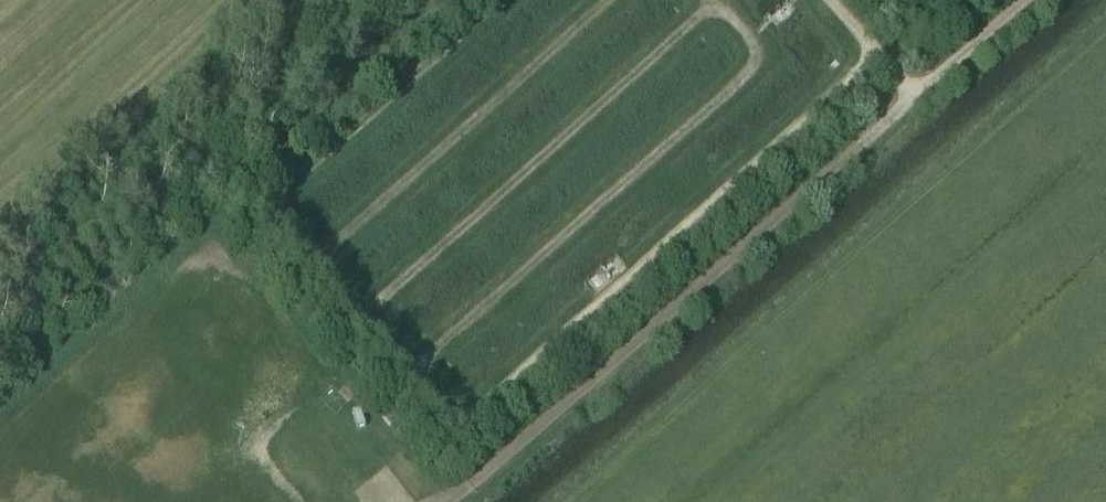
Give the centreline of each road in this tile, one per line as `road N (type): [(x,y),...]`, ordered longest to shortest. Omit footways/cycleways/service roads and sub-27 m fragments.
road 1 (track): [(505,0),(275,208),(278,228),(453,422),(470,422)]
road 2 (track): [(470,422),(880,54)]
road 3 (track): [(716,0),(754,43),(749,72),(410,375)]
road 4 (track): [(718,2),(361,321)]
road 5 (track): [(312,266),(614,0)]
road 6 (track): [(917,94),(831,0)]

